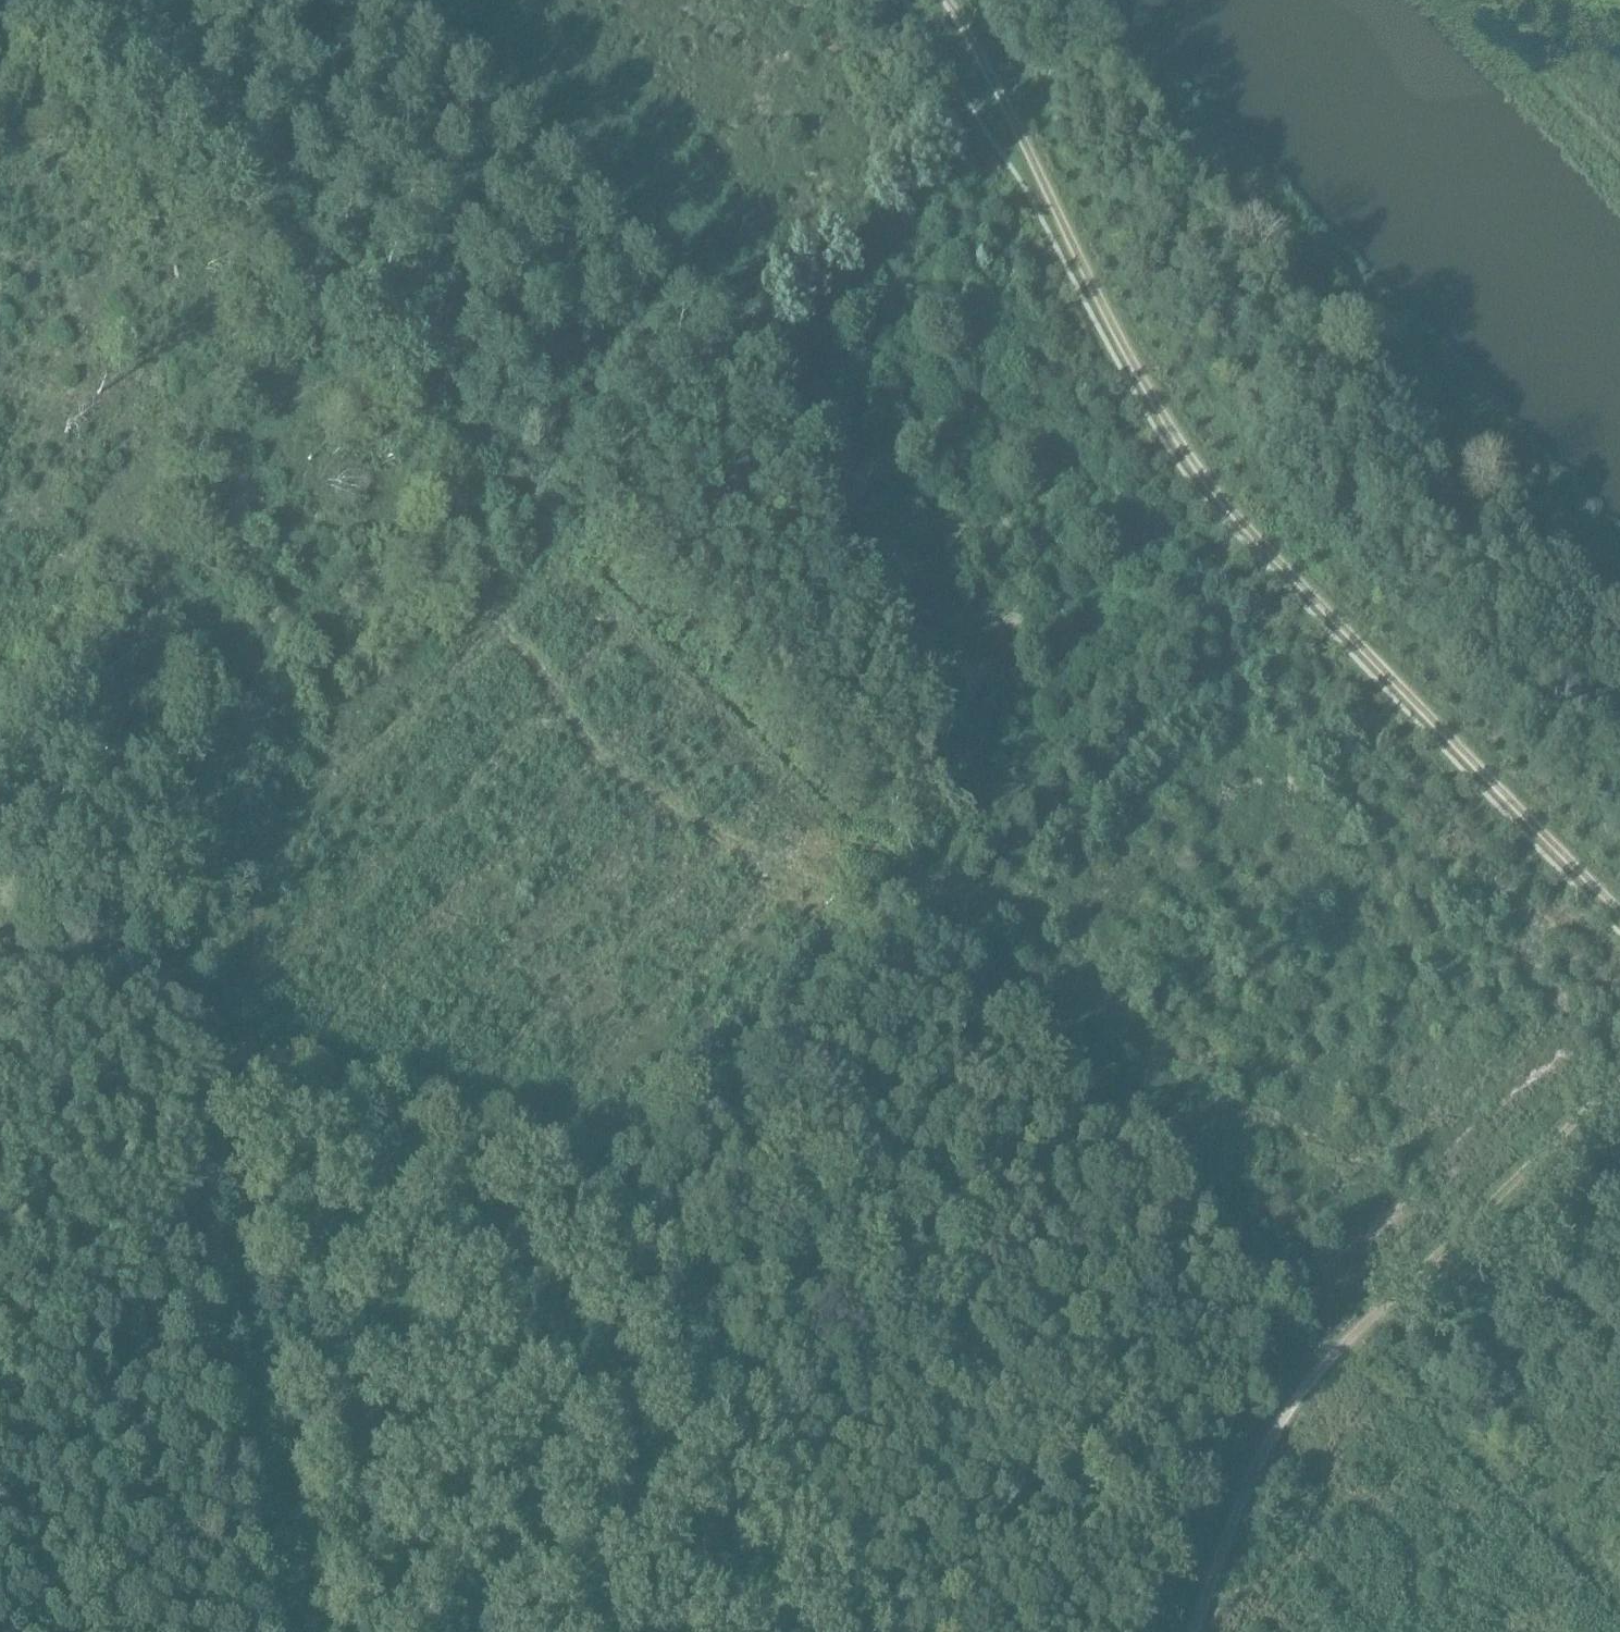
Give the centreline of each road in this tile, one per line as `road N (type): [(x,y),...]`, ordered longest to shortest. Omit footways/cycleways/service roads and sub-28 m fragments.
road 1 (track): [(1619,906),(1210,484),(1100,298),(949,0)]
road 2 (track): [(1619,1082),(1269,1433),(1187,1631)]
road 3 (track): [(1469,0),(1619,156)]

